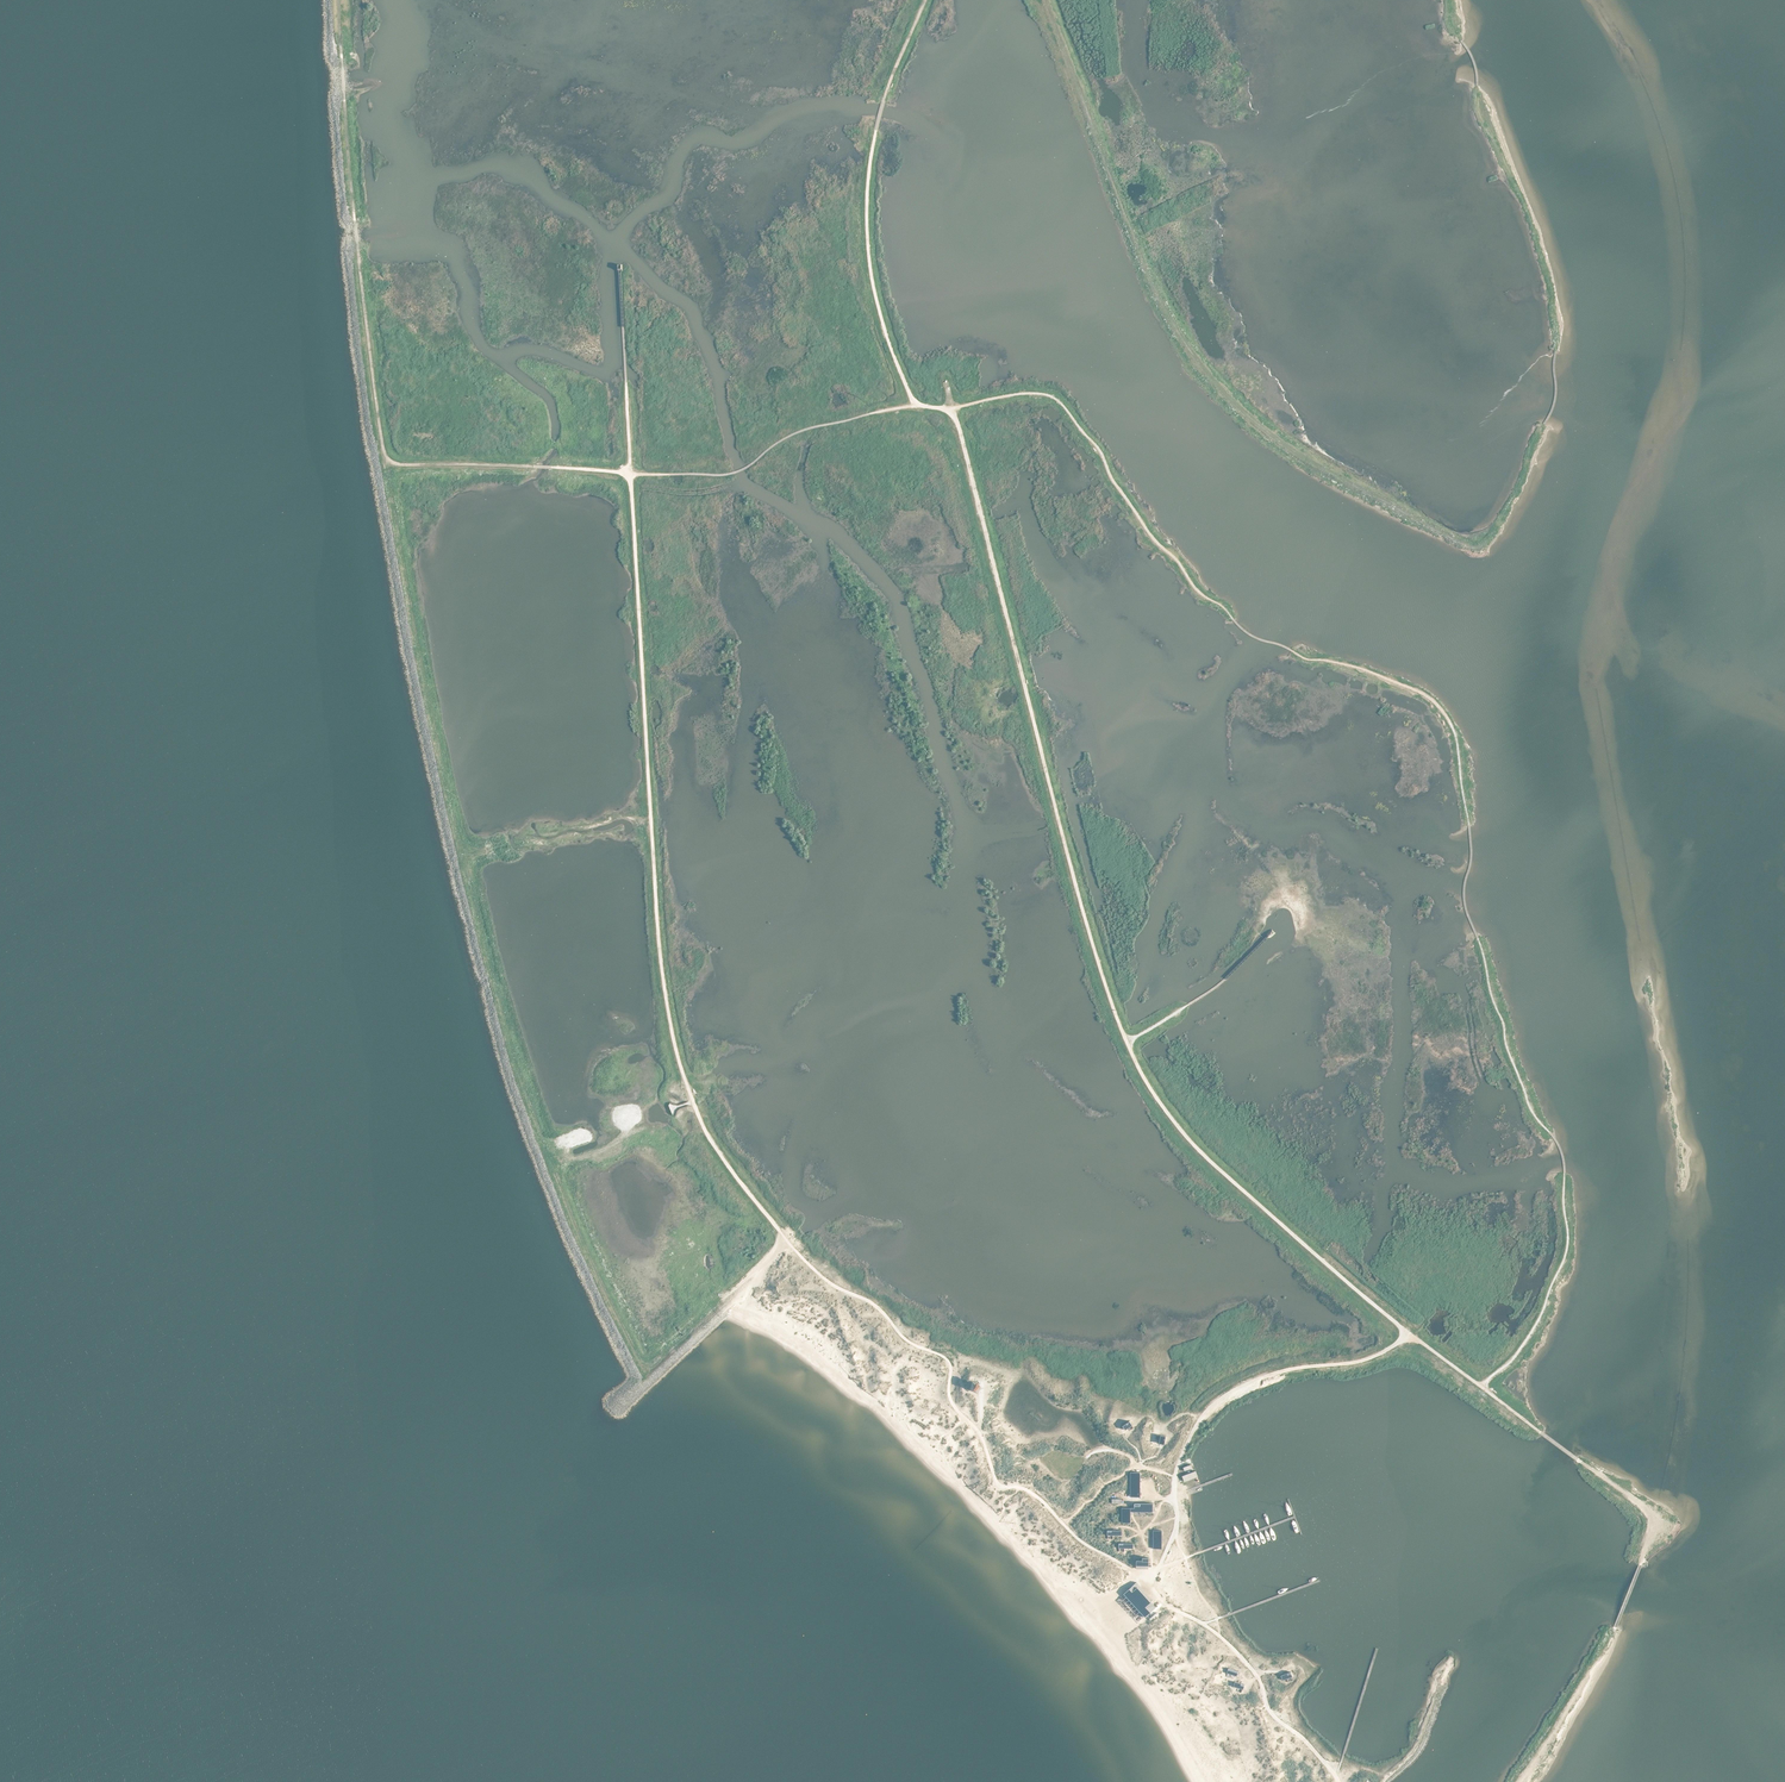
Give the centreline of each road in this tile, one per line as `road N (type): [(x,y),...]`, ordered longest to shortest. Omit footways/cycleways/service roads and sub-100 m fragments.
road 1 (track): [(1508,1781),(1571,1691),(1606,1621),(1642,1527),(1641,1507),(1399,1328),(1195,1150),(1142,1084),(1113,1028),(1071,897),(942,403)]
road 2 (track): [(942,403),(1040,389),(1092,446),(1140,527),(1237,626),(1410,686),(1442,719),(1460,819),(1456,902),(1519,1097),(1553,1151),(1558,1223),(1529,1315),(1472,1381)]
road 3 (track): [(1140,1570),(1072,1535),(1024,1487),(990,1480),(969,1425),(940,1393),(938,1354),(899,1335),(866,1299),(794,1253),(688,1109),(652,960),(621,466)]
road 4 (track): [(1037,0),(1132,254),(1186,359),(1237,412),(1313,467),(1470,543),(1543,401),(1548,331),(1523,221),(1469,111),(1465,59),(1437,17),(1437,0)]
road 5 (track): [(776,1232),(650,1352),(631,1351),(559,1197),(503,1041),(424,713),(375,448)]
road 6 (track): [(329,0),(345,214),(375,448)]
road 7 (track): [(910,399),(866,291),(857,199),(874,95),(913,0)]
road 8 (track): [(1330,1781),(1299,1737),(1259,1705),(1239,1658),(1146,1584),(1140,1570),(1167,1520),(1168,1456)]
road 9 (track): [(621,466),(717,468),(803,421),(902,400),(942,403)]
road 10 (track): [(1399,1328),(1358,1352),(1279,1364),(1226,1384),(1189,1415),(1168,1456)]
road 11 (track): [(621,466),(392,459),(375,448)]

